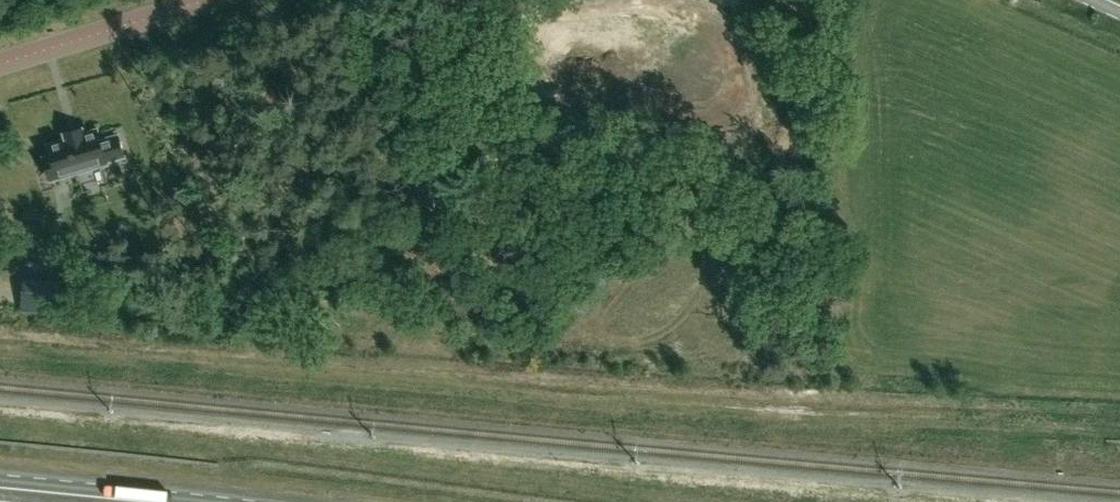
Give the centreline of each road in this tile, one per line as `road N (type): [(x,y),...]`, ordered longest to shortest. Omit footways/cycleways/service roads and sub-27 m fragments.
road 1 (primary): [(226,501),(0,478)]
road 2 (residential): [(0,65),(204,0)]

